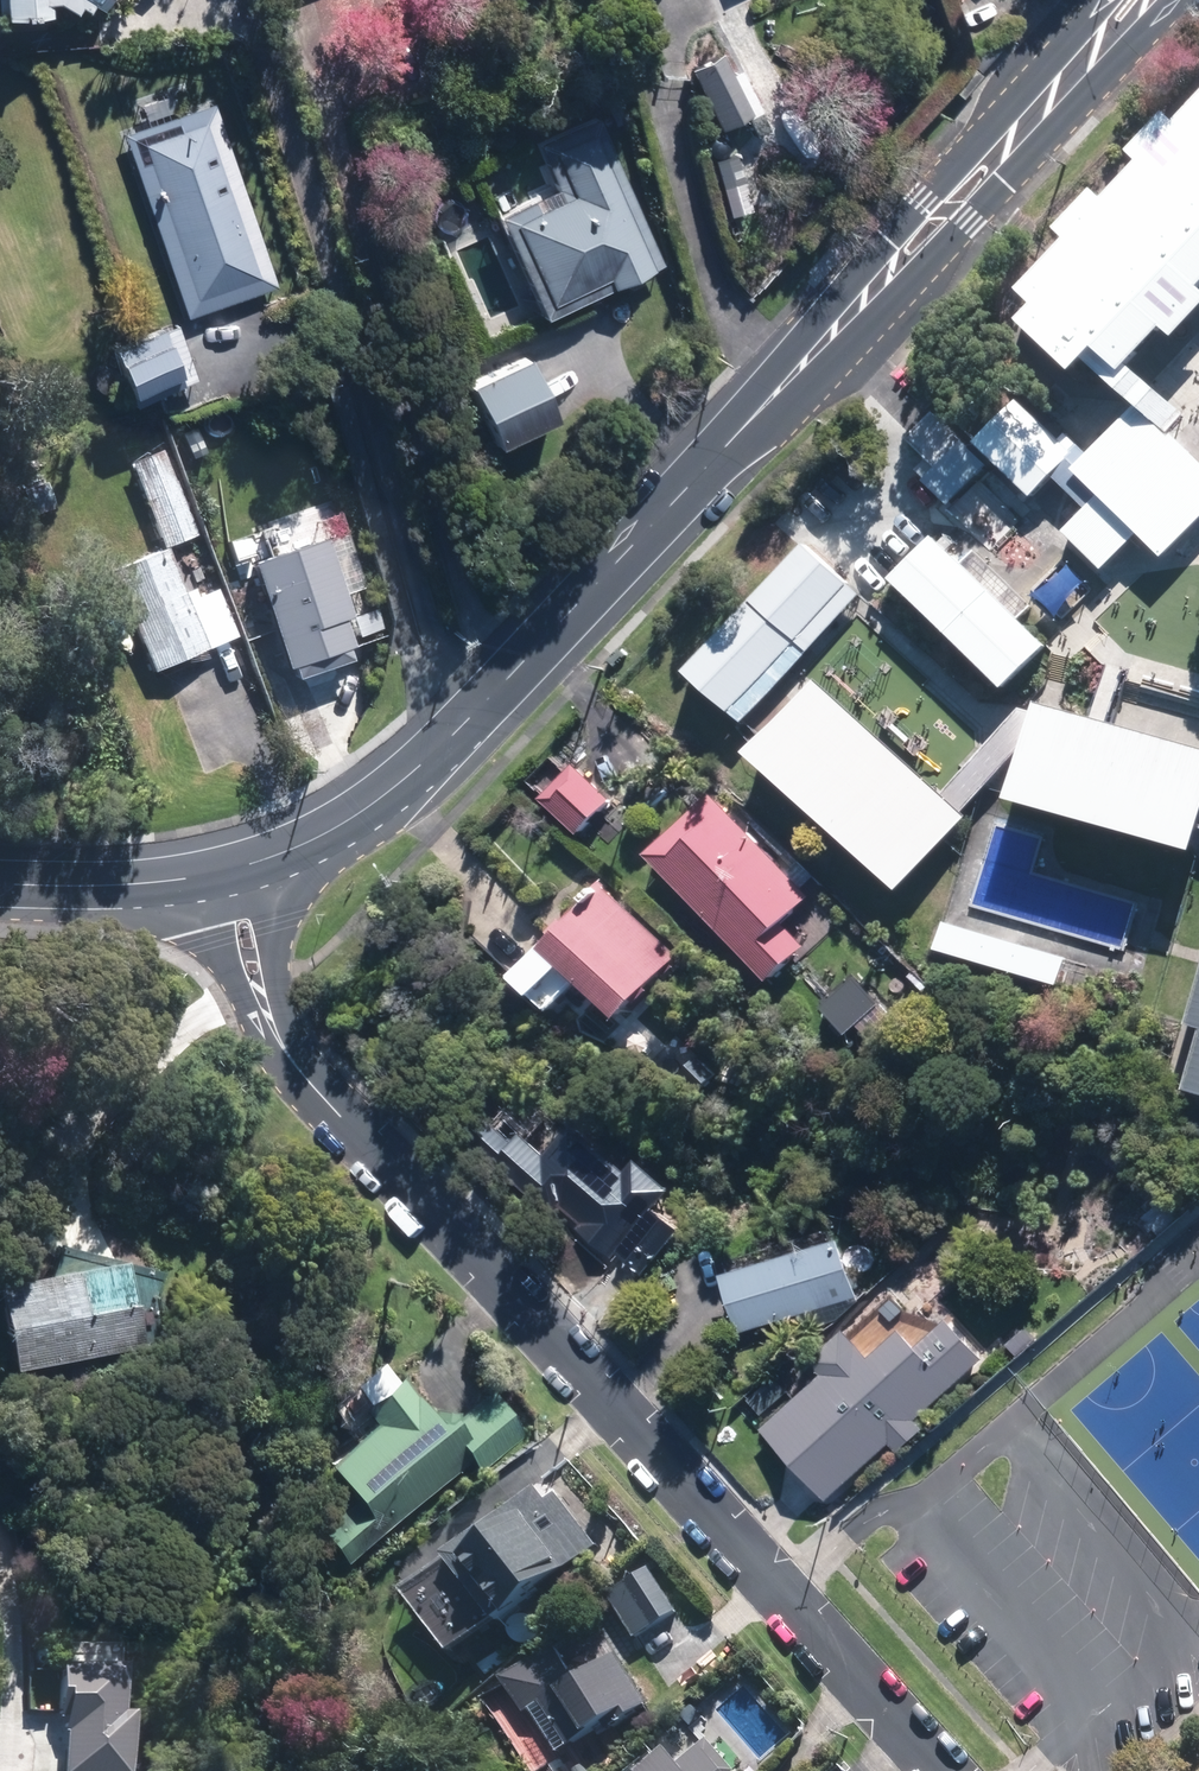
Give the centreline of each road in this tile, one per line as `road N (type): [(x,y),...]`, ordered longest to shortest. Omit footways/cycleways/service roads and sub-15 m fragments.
road 1 (residential): [(936,1770),(302,1071)]
road 2 (tertiary): [(819,345),(437,757),(346,825),(266,863)]
road 3 (tertiary): [(1182,0),(970,217),(819,345)]
road 4 (tertiary): [(819,345),(926,202),(1107,0)]
road 5 (residential): [(302,1071),(233,978),(187,879)]
road 6 (residential): [(266,863),(278,975),(302,1071)]
road 7 (residential): [(0,1571),(6,1770)]
road 8 (tertiary): [(187,879),(0,883)]

